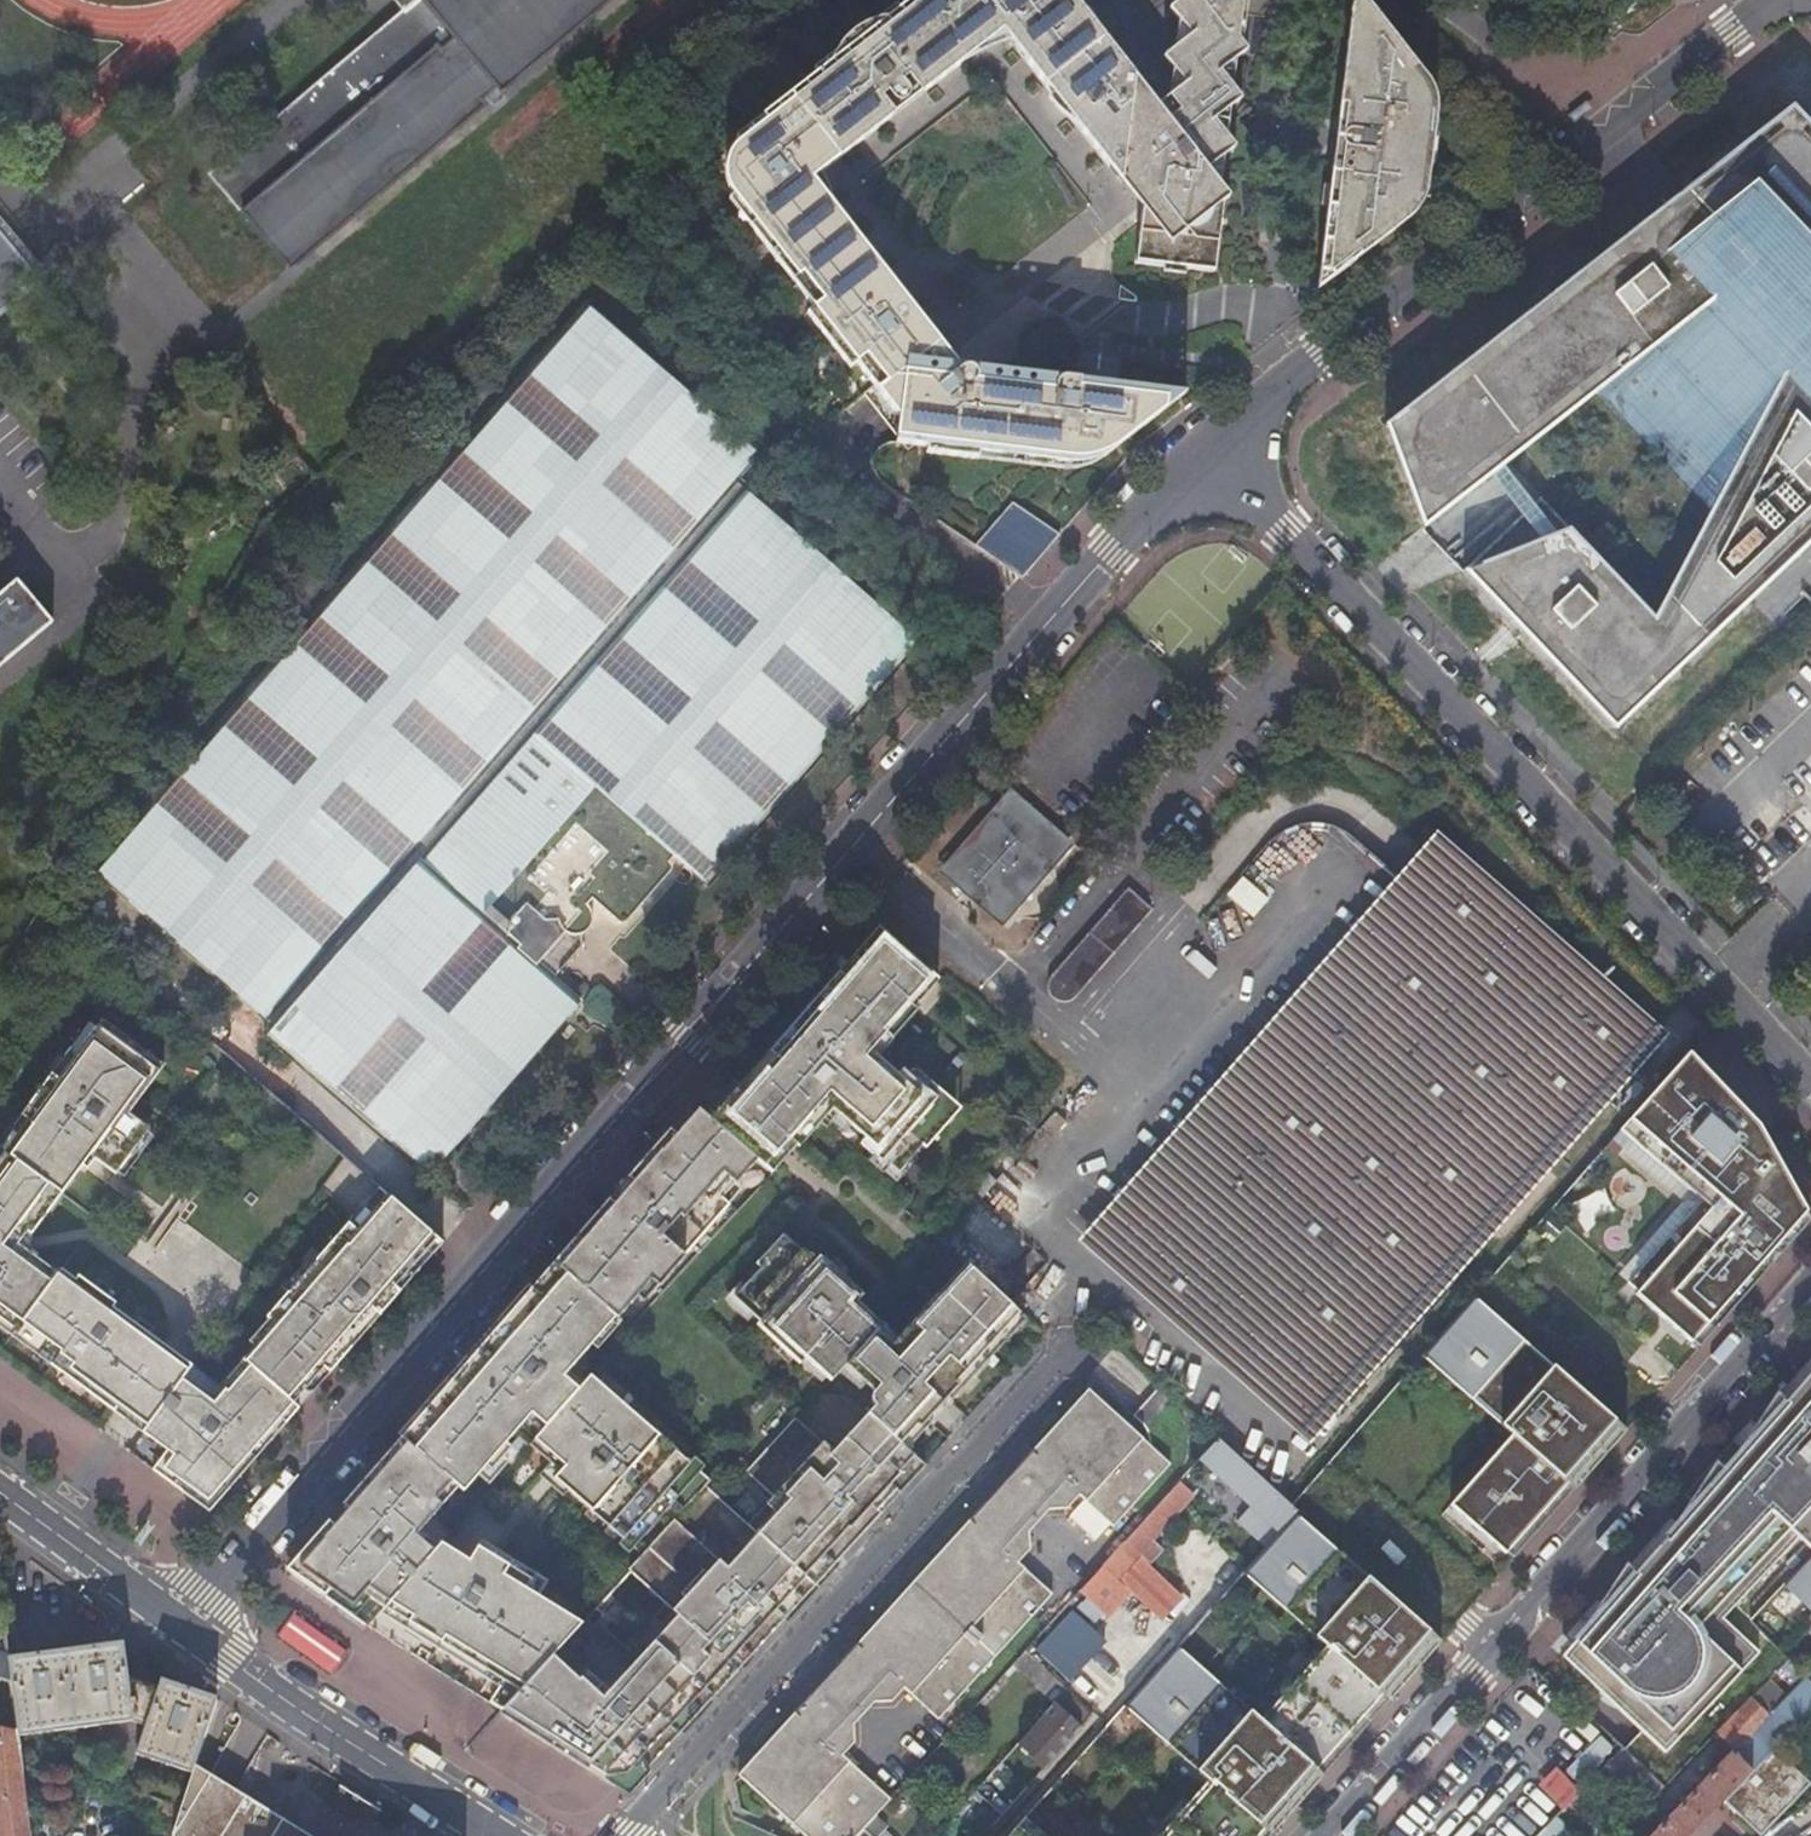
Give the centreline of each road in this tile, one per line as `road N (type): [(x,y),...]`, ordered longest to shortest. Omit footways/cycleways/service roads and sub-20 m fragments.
road 1 (residential): [(178,1624),(1107,544),(1212,440)]
road 2 (unclassified): [(1810,1083),(1284,526),(1212,440)]
road 3 (residential): [(1338,1835),(1810,1287)]
road 4 (residential): [(1212,440),(1773,0)]
road 5 (residential): [(1074,1342),(629,1835)]
road 6 (residential): [(493,1835),(178,1624)]
road 7 (residential): [(178,1624),(0,1493)]

